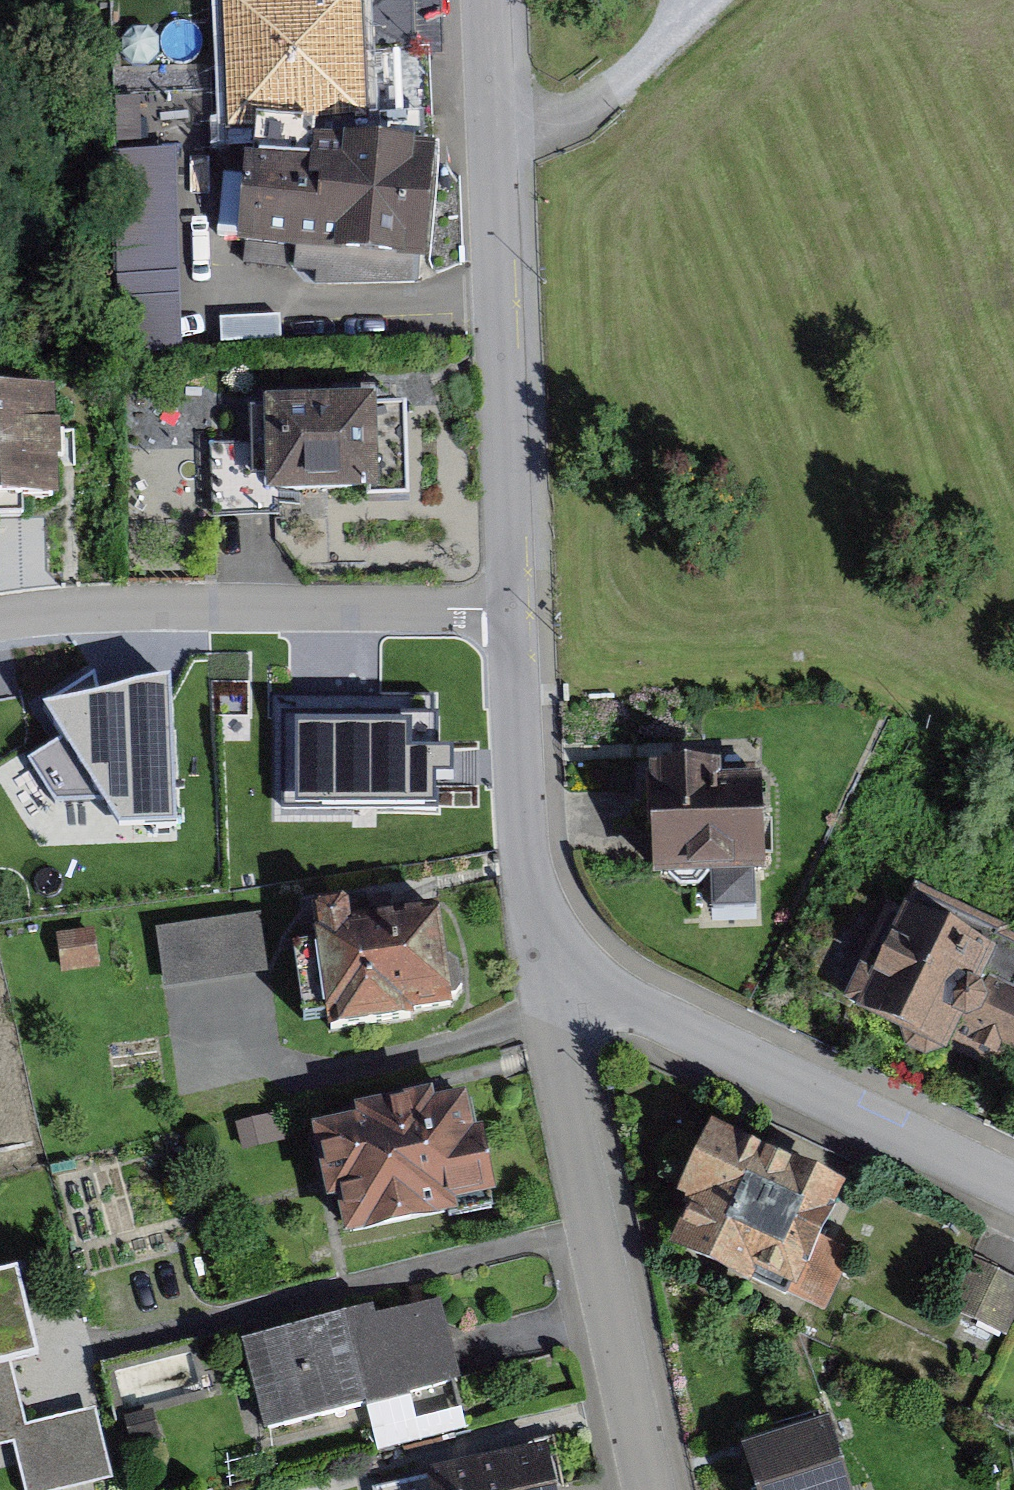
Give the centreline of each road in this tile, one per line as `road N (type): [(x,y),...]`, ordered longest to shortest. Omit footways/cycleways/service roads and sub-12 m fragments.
road 1 (residential): [(539,949),(546,1022),(649,1489)]
road 2 (residential): [(1013,1186),(635,1007),(539,949)]
road 3 (residential): [(513,611),(154,603),(0,614)]
road 4 (unclassified): [(501,127),(513,611)]
road 5 (unclassified): [(513,611),(539,949)]
road 6 (residential): [(501,127),(572,118),(722,0)]
road 7 (unclassified): [(494,0),(501,127)]

